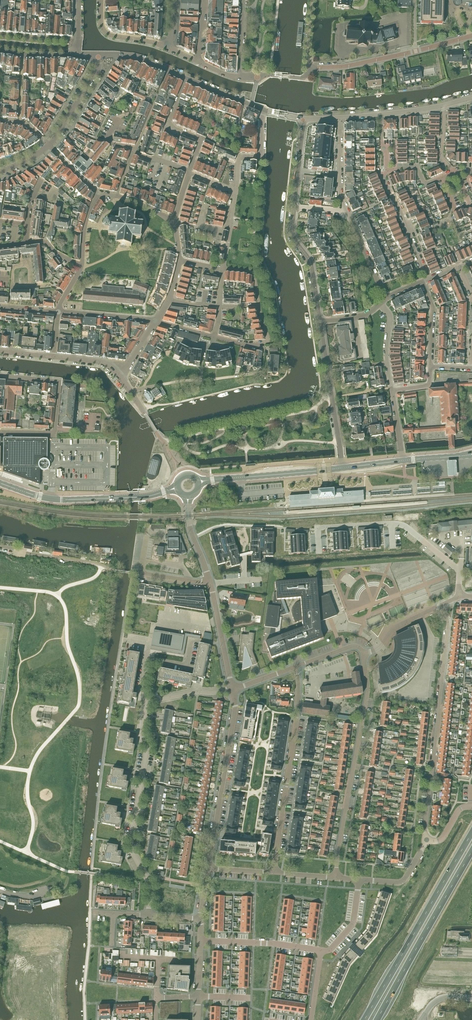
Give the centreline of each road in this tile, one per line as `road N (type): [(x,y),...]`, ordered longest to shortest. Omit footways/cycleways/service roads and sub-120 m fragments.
road 1 (residential): [(426,840),(448,623),(442,607)]
road 2 (residential): [(336,877),(368,691),(363,654)]
road 3 (residential): [(148,915),(150,885),(130,845),(147,703)]
road 4 (trunk): [(471,831),(364,1019)]
road 5 (residential): [(294,667),(298,712),(273,872)]
road 6 (residential): [(271,75),(303,78),(471,36)]
road 7 (trunk): [(377,1019),(471,850)]
road 8 (residential): [(460,597),(458,570),(404,525),(318,528)]
road 9 (residential): [(208,868),(232,688)]
road 10 (secondary): [(177,488),(57,499),(0,483)]
road 11 (tertiary): [(342,468),(320,321)]
road 12 (secondary): [(198,482),(342,468)]
road 13 (residential): [(200,941),(321,950)]

